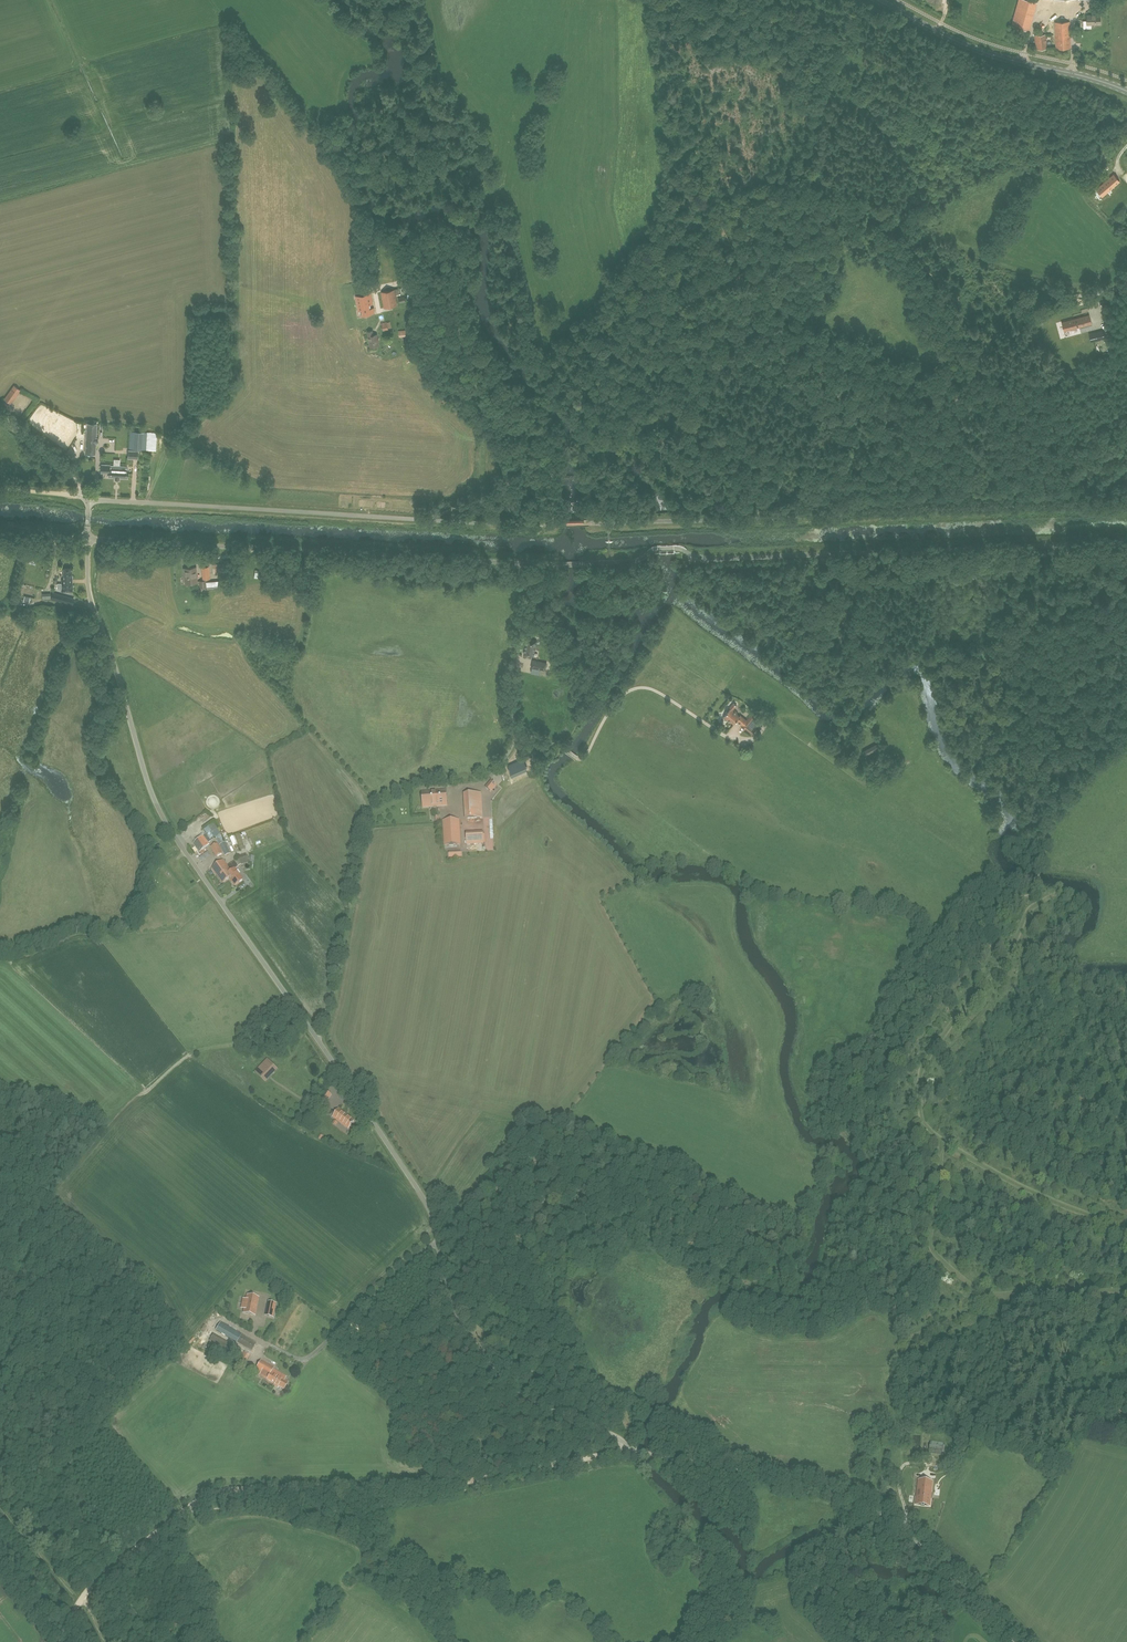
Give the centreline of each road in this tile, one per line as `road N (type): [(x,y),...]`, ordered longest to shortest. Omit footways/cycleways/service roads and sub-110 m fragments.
road 1 (unclassified): [(628,1451),(601,1428),(513,1393),(476,1349),(453,1302),(433,1215),(418,1189),(156,804),(91,597),(88,538)]
road 2 (track): [(84,1594),(217,1491),(450,1483),(622,1451)]
road 3 (unclassified): [(561,565),(88,538)]
road 4 (unclassified): [(552,525),(88,498)]
road 5 (unclassified): [(1126,544),(717,558),(678,549)]
road 6 (unclassified): [(1017,1641),(890,1517),(768,1477),(628,1451)]
road 7 (track): [(382,314),(377,288),(416,278),(416,349),(439,398),(489,420),(508,477),(499,496),(428,520)]
road 8 (track): [(1126,1231),(1001,1177),(940,1140),(911,1100),(925,1059),(987,981)]
road 9 (track): [(1084,506),(1066,438),(986,420),(980,349),(1015,310),(1126,285)]
road 10 (unclassified): [(783,517),(1126,502)]
road 11 (track): [(939,1193),(934,1253),(985,1297),(1126,1293)]
road 12 (primary): [(1126,93),(988,55),(878,0)]
road 13 (track): [(396,802),(375,811),(336,1008),(318,1040)]
road 14 (track): [(987,981),(1012,953),(1033,903),(1059,925),(1048,974),(1040,978)]
road 15 (track): [(288,997),(260,1029),(190,1053),(142,1094)]
road 16 (unclassified): [(88,498),(71,469),(0,415)]
road 17 (unclassified): [(561,565),(625,563),(678,549)]

